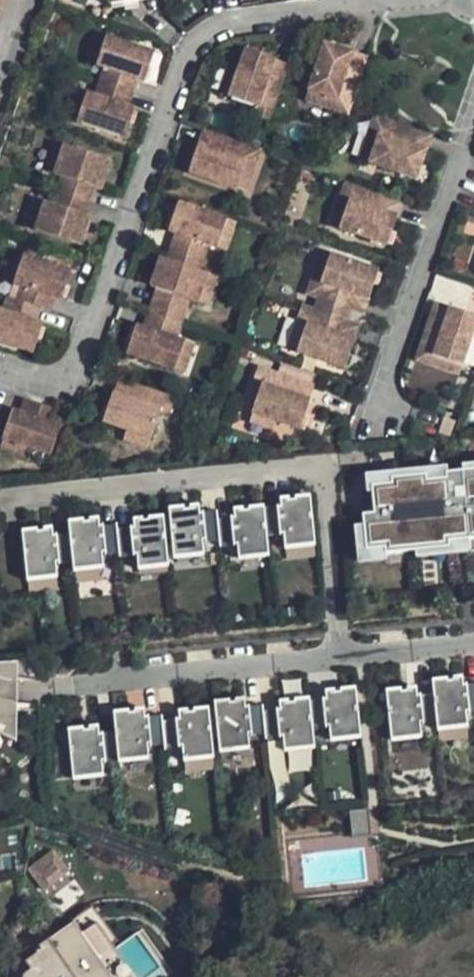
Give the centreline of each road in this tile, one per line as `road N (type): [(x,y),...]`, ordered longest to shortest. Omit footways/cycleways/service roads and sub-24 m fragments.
road 1 (residential): [(339,656),(324,469),(4,500)]
road 2 (residential): [(339,656),(56,686)]
road 3 (residential): [(473,642),(339,656)]

